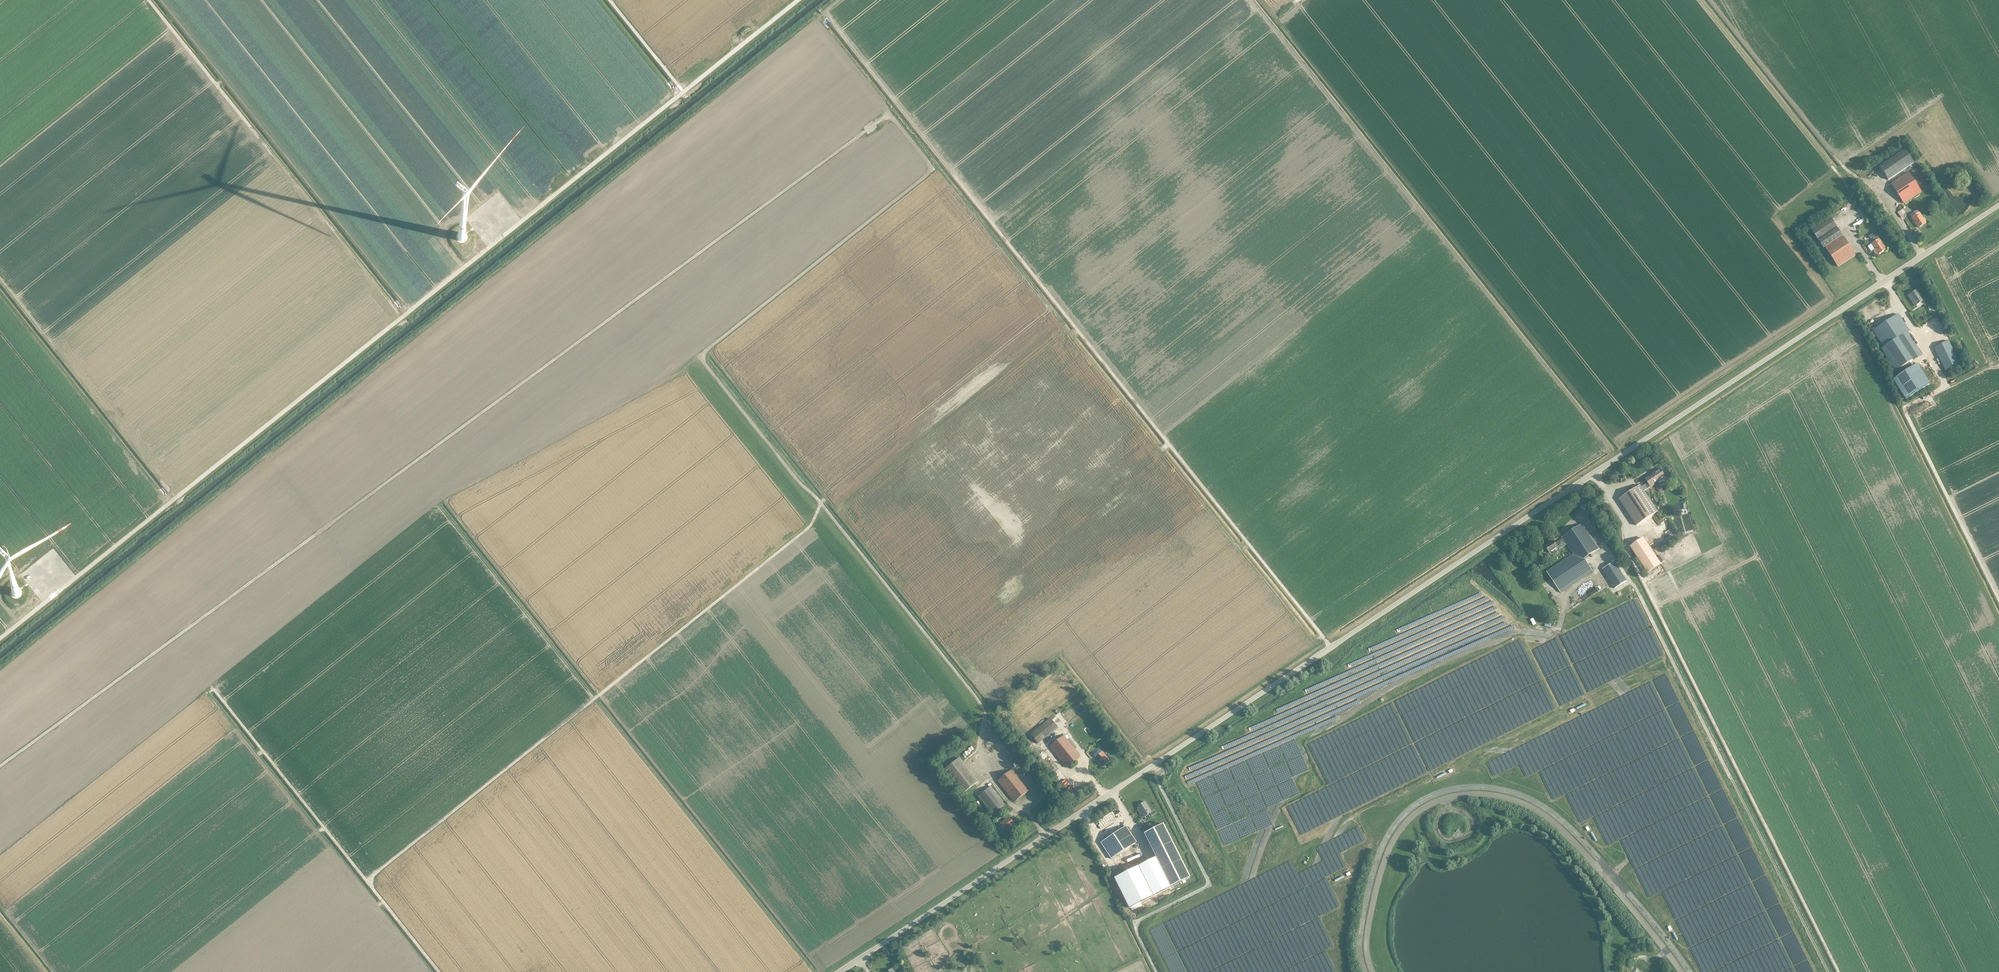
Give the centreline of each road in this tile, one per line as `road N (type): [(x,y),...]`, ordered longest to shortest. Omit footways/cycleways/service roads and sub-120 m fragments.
road 1 (unclassified): [(1998,205),(839,971)]
road 2 (track): [(0,766),(890,114)]

